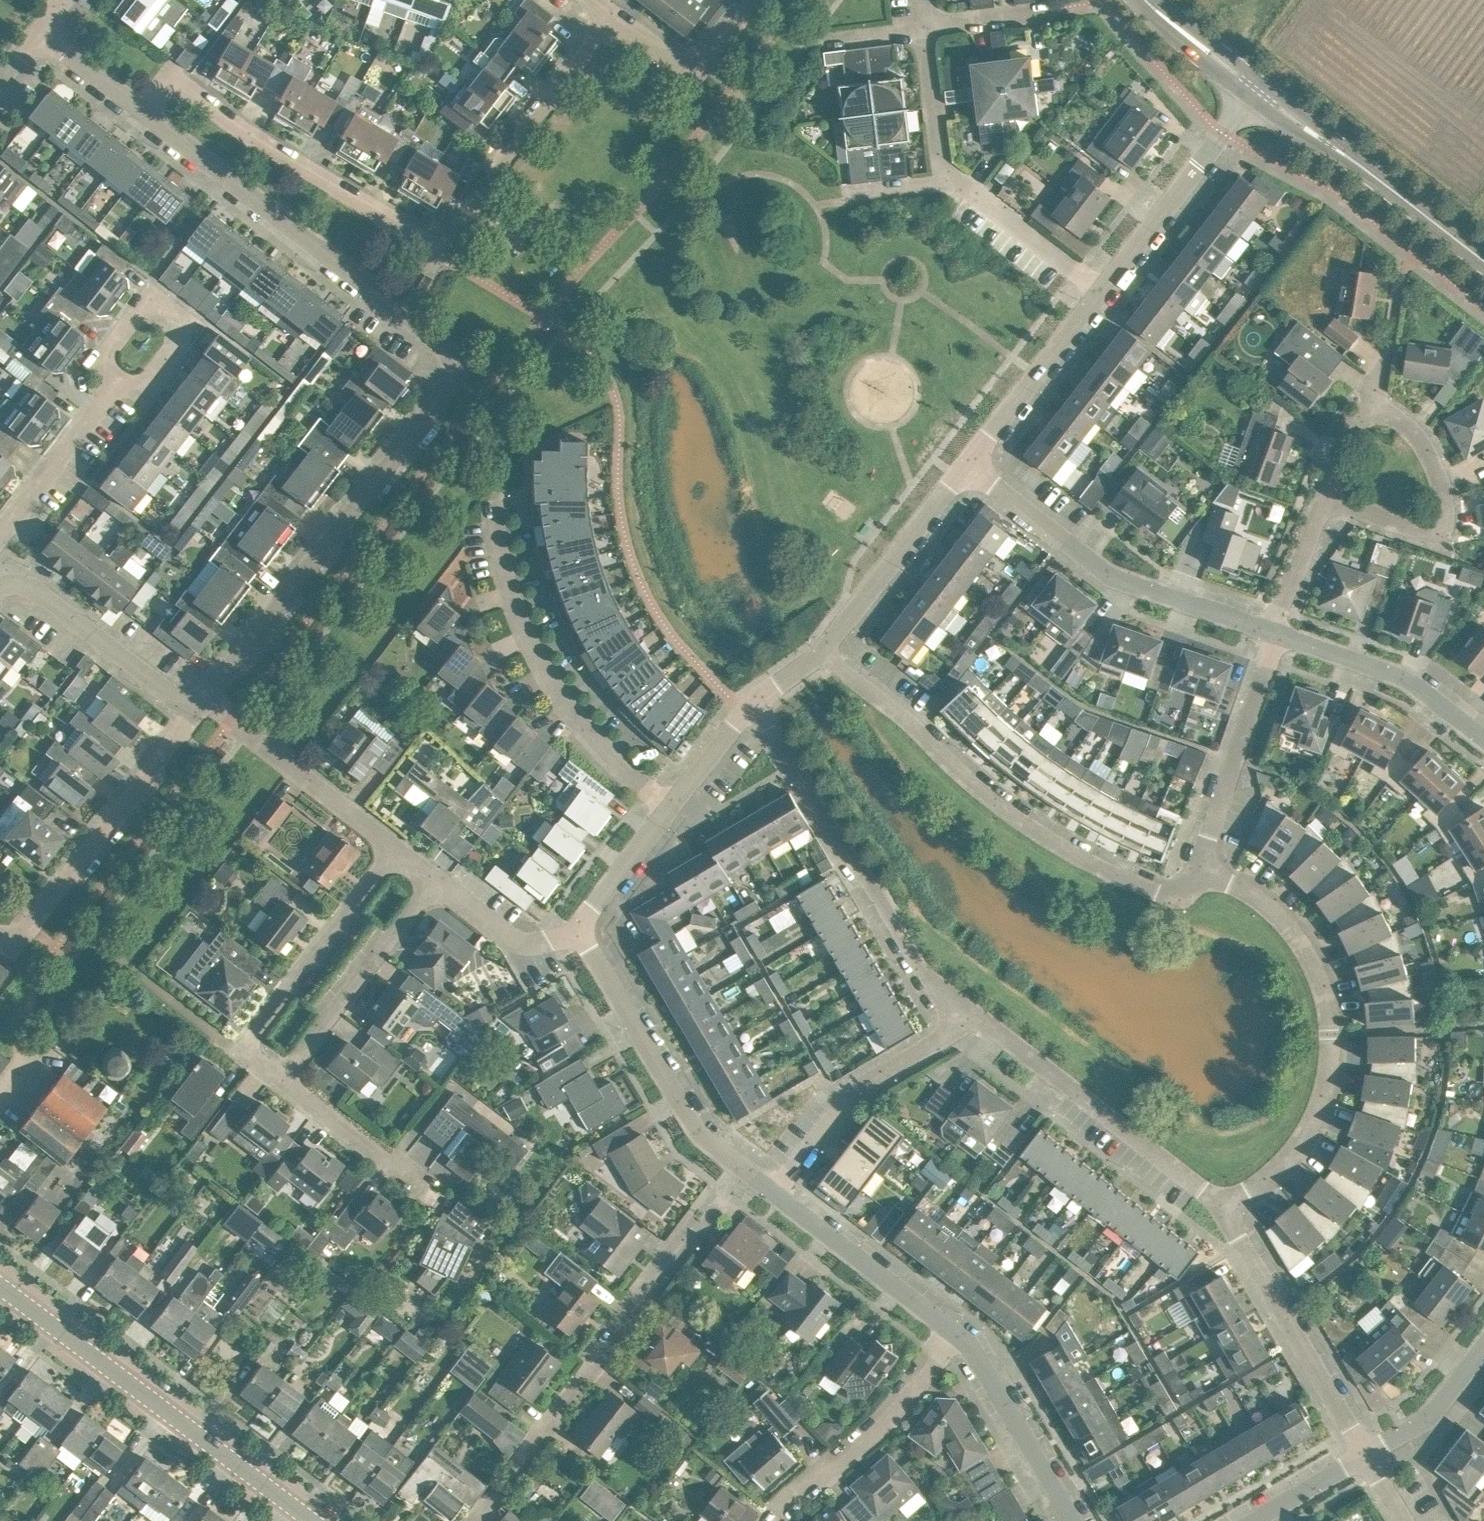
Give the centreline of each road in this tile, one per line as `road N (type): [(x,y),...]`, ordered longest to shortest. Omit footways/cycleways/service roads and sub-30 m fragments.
road 1 (residential): [(204,704),(455,378),(451,351),(144,113)]
road 2 (residential): [(616,16),(444,248),(243,132),(185,87),(167,85),(144,113)]
road 3 (residential): [(1198,877),(1190,888),(1155,892),(1062,847),(987,795),(823,650)]
road 4 (residential): [(1220,1201),(1284,1174),(1309,1143),(1329,1103),(1337,1050),(1329,1001),(1283,911),(1233,883),(1198,877)]
road 5 (residential): [(472,1520),(745,1170)]
road 6 (tertiary): [(317,1520),(0,1281)]
road 7 (residential): [(962,1023),(848,858),(756,701)]
road 8 (residential): [(669,807),(587,732),(540,667),(507,586),(491,504)]
road 9 (residential): [(1269,630),(1110,575),(967,464)]
road 10 (residential): [(0,939),(22,936),(204,704)]
road 11 (residential): [(1220,1201),(989,1026),(962,1023)]
road 12 (residential): [(282,1081),(246,1047),(397,850)]
road 13 (residential): [(745,1170),(701,1136),(576,929)]
road 14 (residential): [(1366,1456),(1220,1201)]
road 15 (tertiary): [(1483,260),(1256,89)]
road 16 (residential): [(1378,411),(1412,430),(1432,461),(1443,525),(1421,530),(1324,496)]
road 17 (residential): [(775,1194),(857,1088),(962,1023)]
road 18 (residential): [(1198,877),(1278,633)]
road 19 (residential): [(1104,291),(1256,89)]
road 20 (residential): [(282,1081),(435,880)]
road 21 (residential): [(786,1506),(884,1421),(954,1332)]
road 22 (residential): [(204,704),(163,692),(42,595),(25,586),(0,588)]
road 23 (residential): [(397,850),(204,704)]
road 24 (residential): [(823,650),(967,464)]
road 25 (residential): [(1483,739),(1404,676),(1278,633)]
road 26 (residential): [(954,1332),(775,1194)]
road 27 (residential): [(1073,1520),(972,1347),(954,1332)]
road 28 (residential): [(967,464),(1104,291)]
road 29 (residential): [(115,385),(152,380),(179,344),(178,326),(168,312),(137,315),(110,348),(109,365)]
road 30 (residential): [(944,180),(958,179),(1104,291)]
road 31 (residential): [(0,533),(115,385)]
road 32 (residential): [(429,1196),(282,1081)]
road 33 (residential): [(755,0),(694,69),(616,16)]
road 34 (residential): [(576,929),(545,942),(515,941),(435,880)]
road 35 (residential): [(1366,1456),(1434,1411),(1483,1345)]
road 36 (residential): [(926,27),(944,180)]
road 37 (residential): [(576,929),(669,807)]
road 38 (residential): [(1269,630),(1324,496)]
road 39 (tertiary): [(1256,89),(1146,0)]
road 40 (residential): [(669,807),(756,701)]
road 41 (residential): [(144,113),(38,30)]
road 42 (residential): [(1253,1520),(1366,1456)]
road 43 (residential): [(926,27),(1053,10)]

